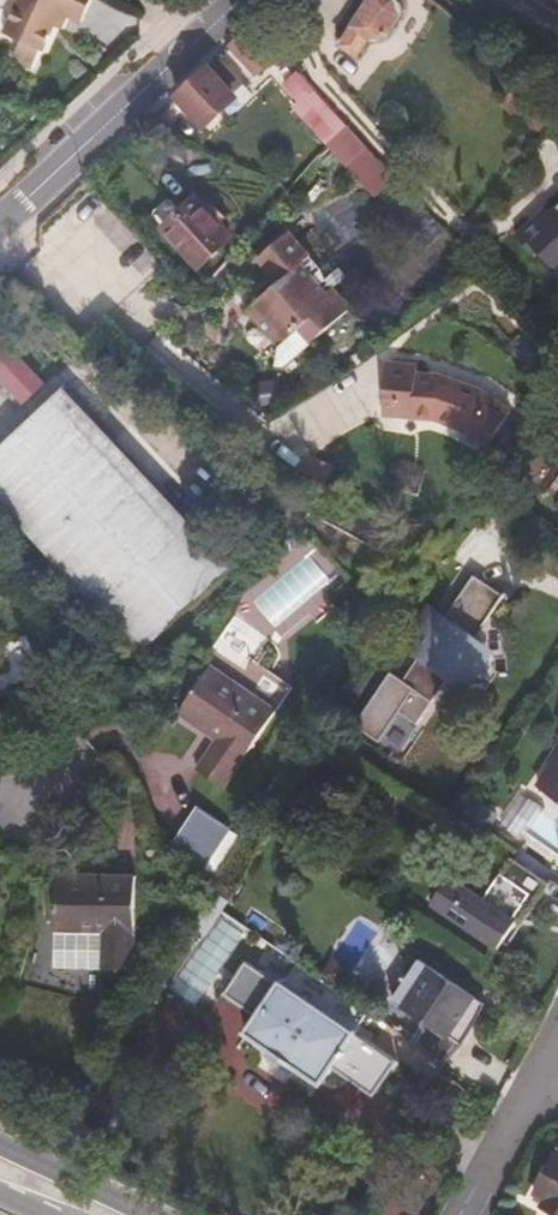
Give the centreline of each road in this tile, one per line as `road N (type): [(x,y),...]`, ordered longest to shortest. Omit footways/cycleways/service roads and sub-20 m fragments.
road 1 (tertiary): [(233,0),(0,216)]
road 2 (primary): [(154,1214),(0,1144)]
road 3 (residential): [(460,1214),(537,1073)]

